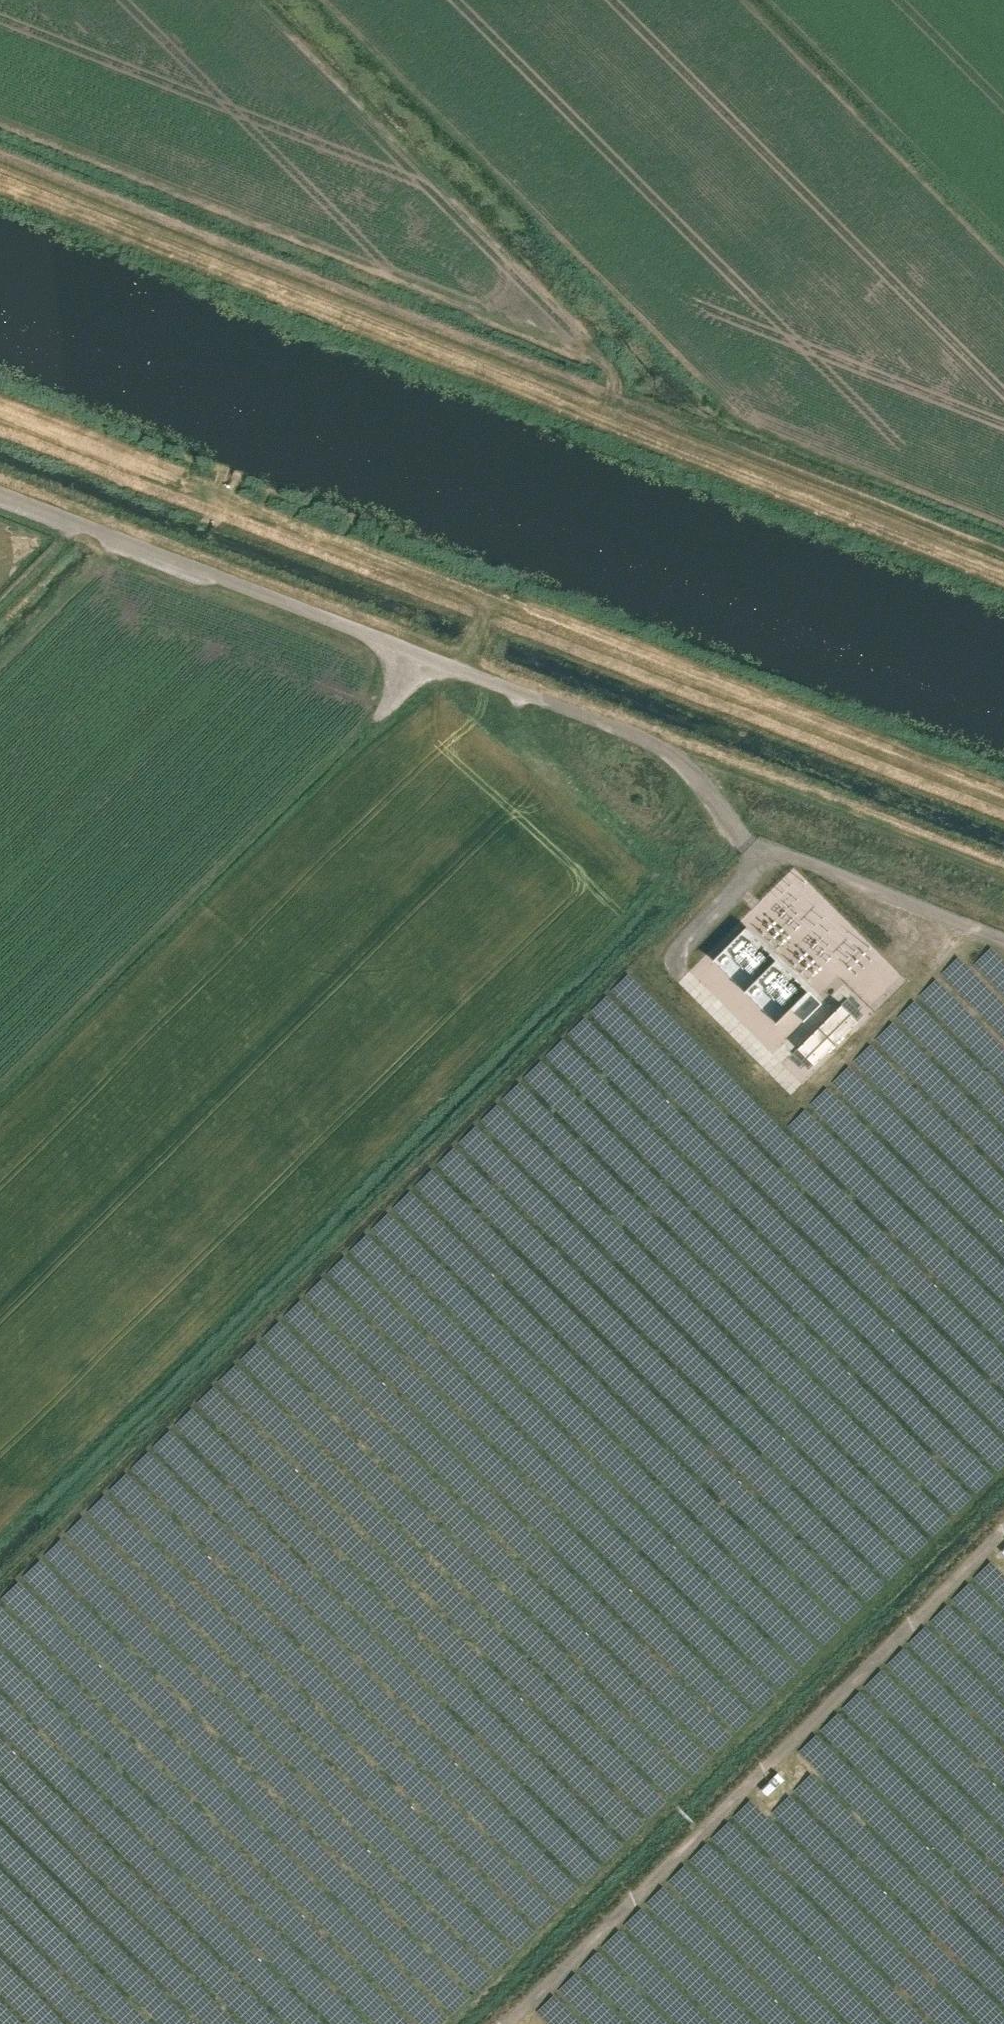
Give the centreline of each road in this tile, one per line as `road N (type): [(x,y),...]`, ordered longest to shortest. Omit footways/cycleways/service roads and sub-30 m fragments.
road 1 (track): [(503,2023),(1003,1526)]
road 2 (track): [(468,669),(677,756),(748,843),(1003,944)]
road 3 (unclassified): [(468,669),(0,482)]
road 4 (track): [(679,962),(686,938),(765,851)]

